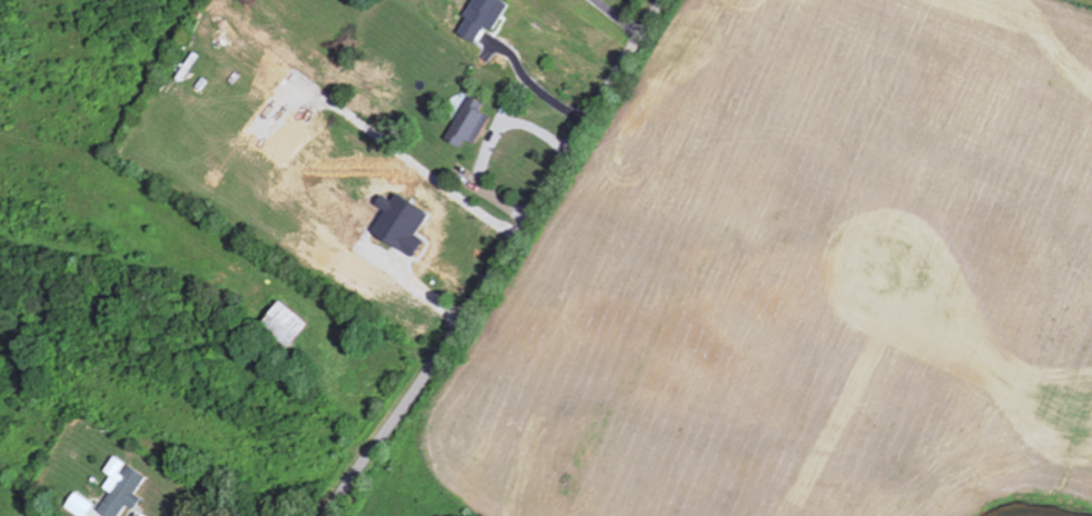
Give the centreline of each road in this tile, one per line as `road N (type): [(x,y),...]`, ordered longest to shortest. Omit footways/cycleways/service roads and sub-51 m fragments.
road 1 (residential): [(327,515),(502,262),(663,0)]

